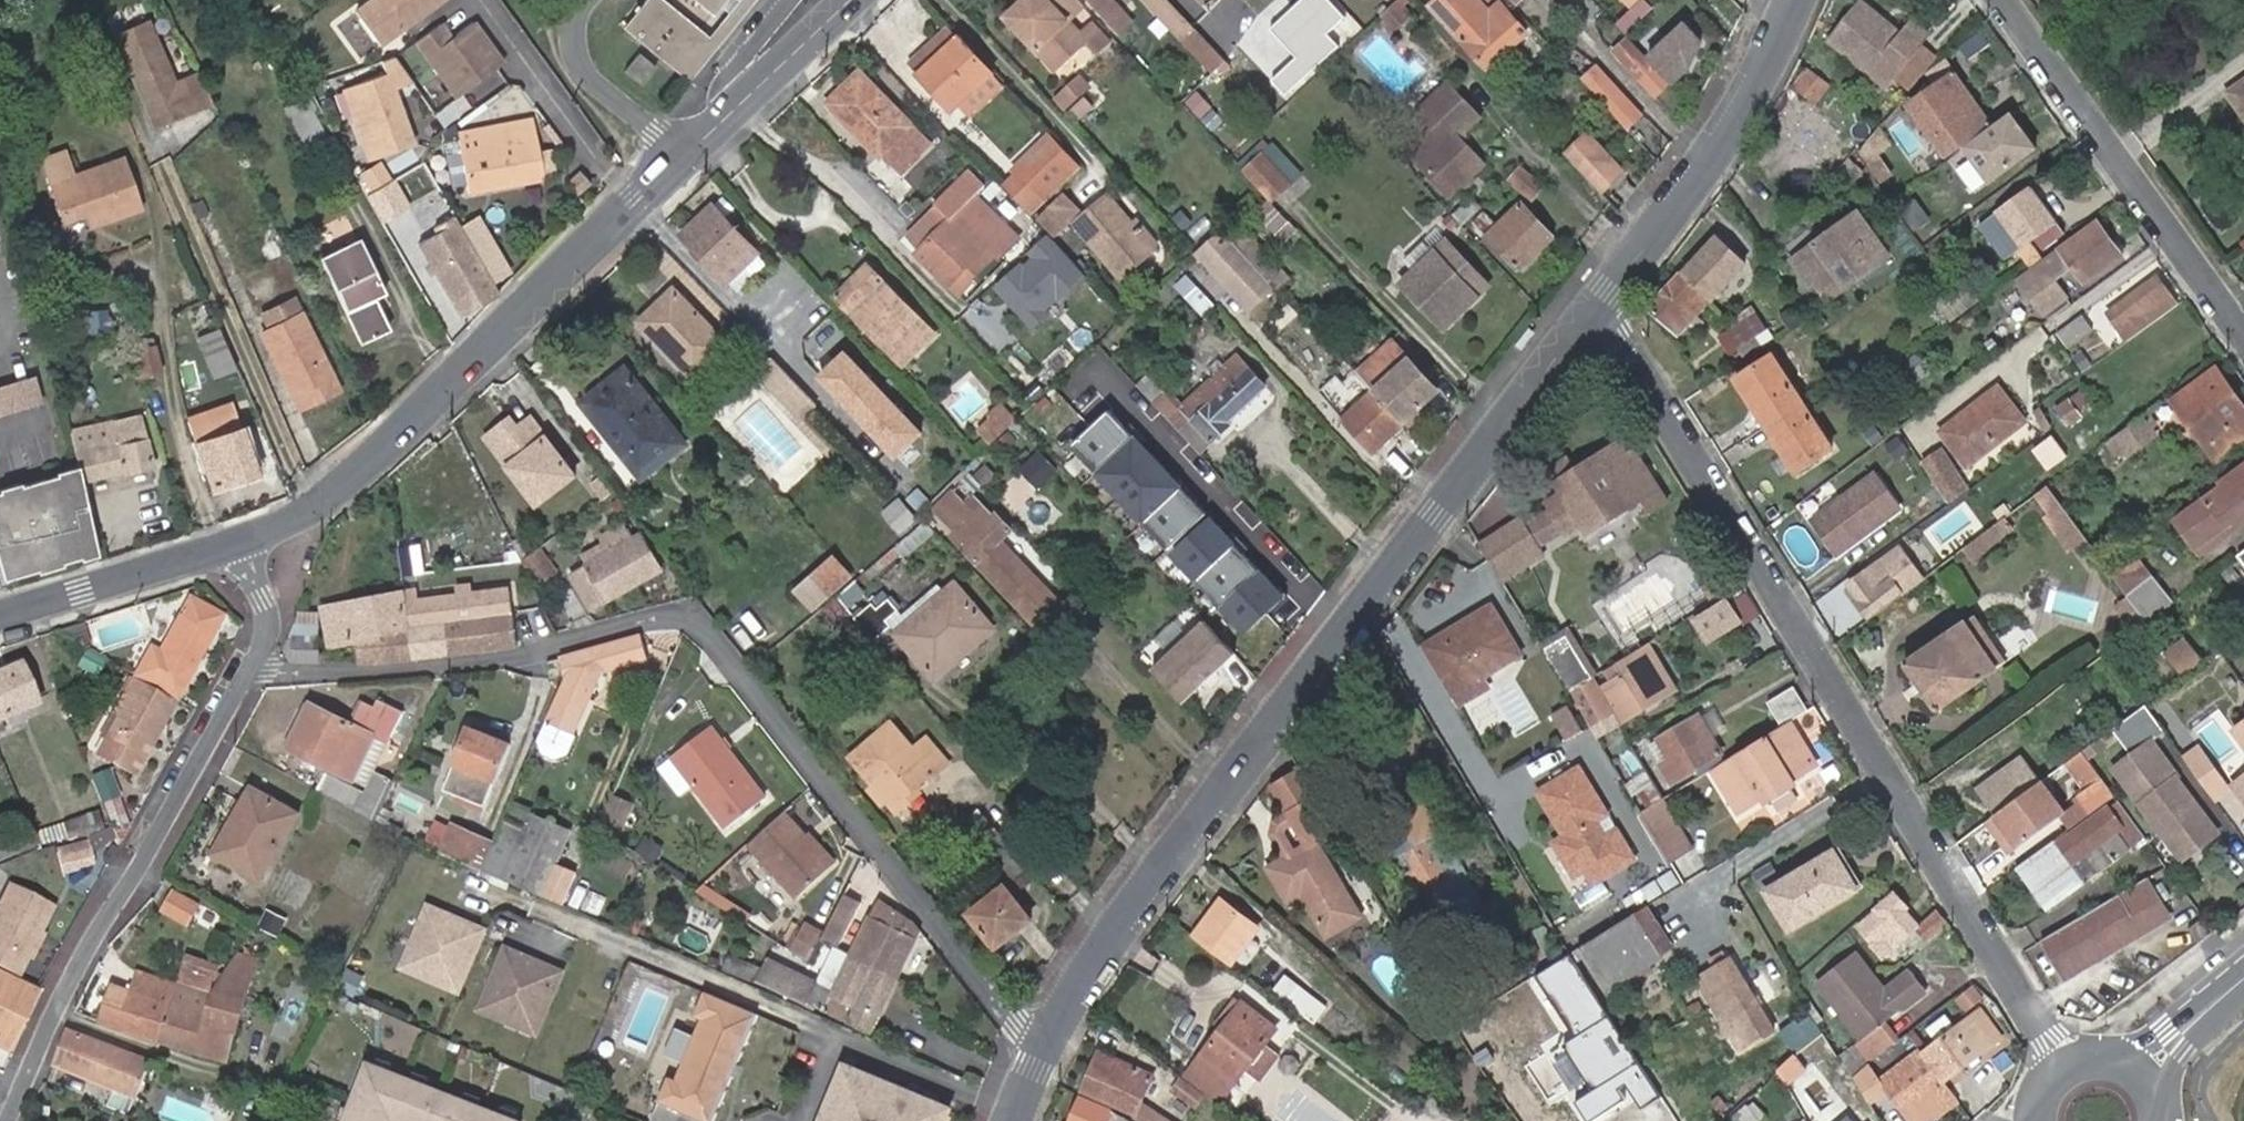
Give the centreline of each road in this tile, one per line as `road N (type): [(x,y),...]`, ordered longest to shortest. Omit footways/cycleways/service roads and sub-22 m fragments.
road 1 (residential): [(1014,1120),(1048,1039),(1130,901),(1341,639),(1590,309)]
road 2 (residential): [(1590,309),(2062,1068)]
road 3 (residential): [(13,1120),(98,937),(267,638),(268,615),(244,541)]
road 4 (tertiary): [(686,148),(323,500),(244,541)]
road 5 (residential): [(2243,334),(2000,0)]
road 6 (residential): [(1590,309),(1750,110),(1801,0)]
road 7 (tertiary): [(244,541),(0,613)]
road 8 (tertiary): [(854,0),(686,148)]
road 9 (residential): [(686,148),(606,91),(588,68),(580,48),(590,0)]
road 10 (secondary): [(2243,981),(2141,1072)]

